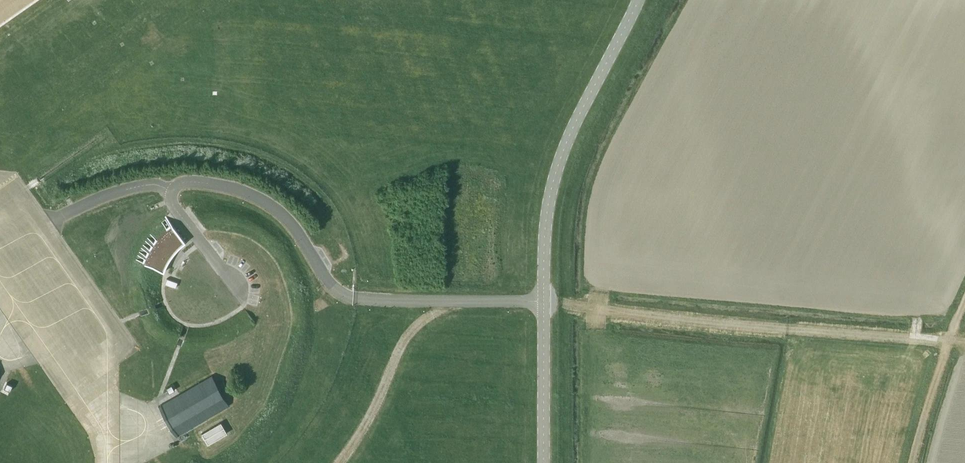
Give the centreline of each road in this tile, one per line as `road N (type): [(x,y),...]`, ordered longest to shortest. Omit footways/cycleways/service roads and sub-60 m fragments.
road 1 (unclassified): [(544,462),(549,201),(572,131),(638,0)]
road 2 (track): [(937,341),(558,301)]
road 3 (track): [(911,462),(949,339)]

